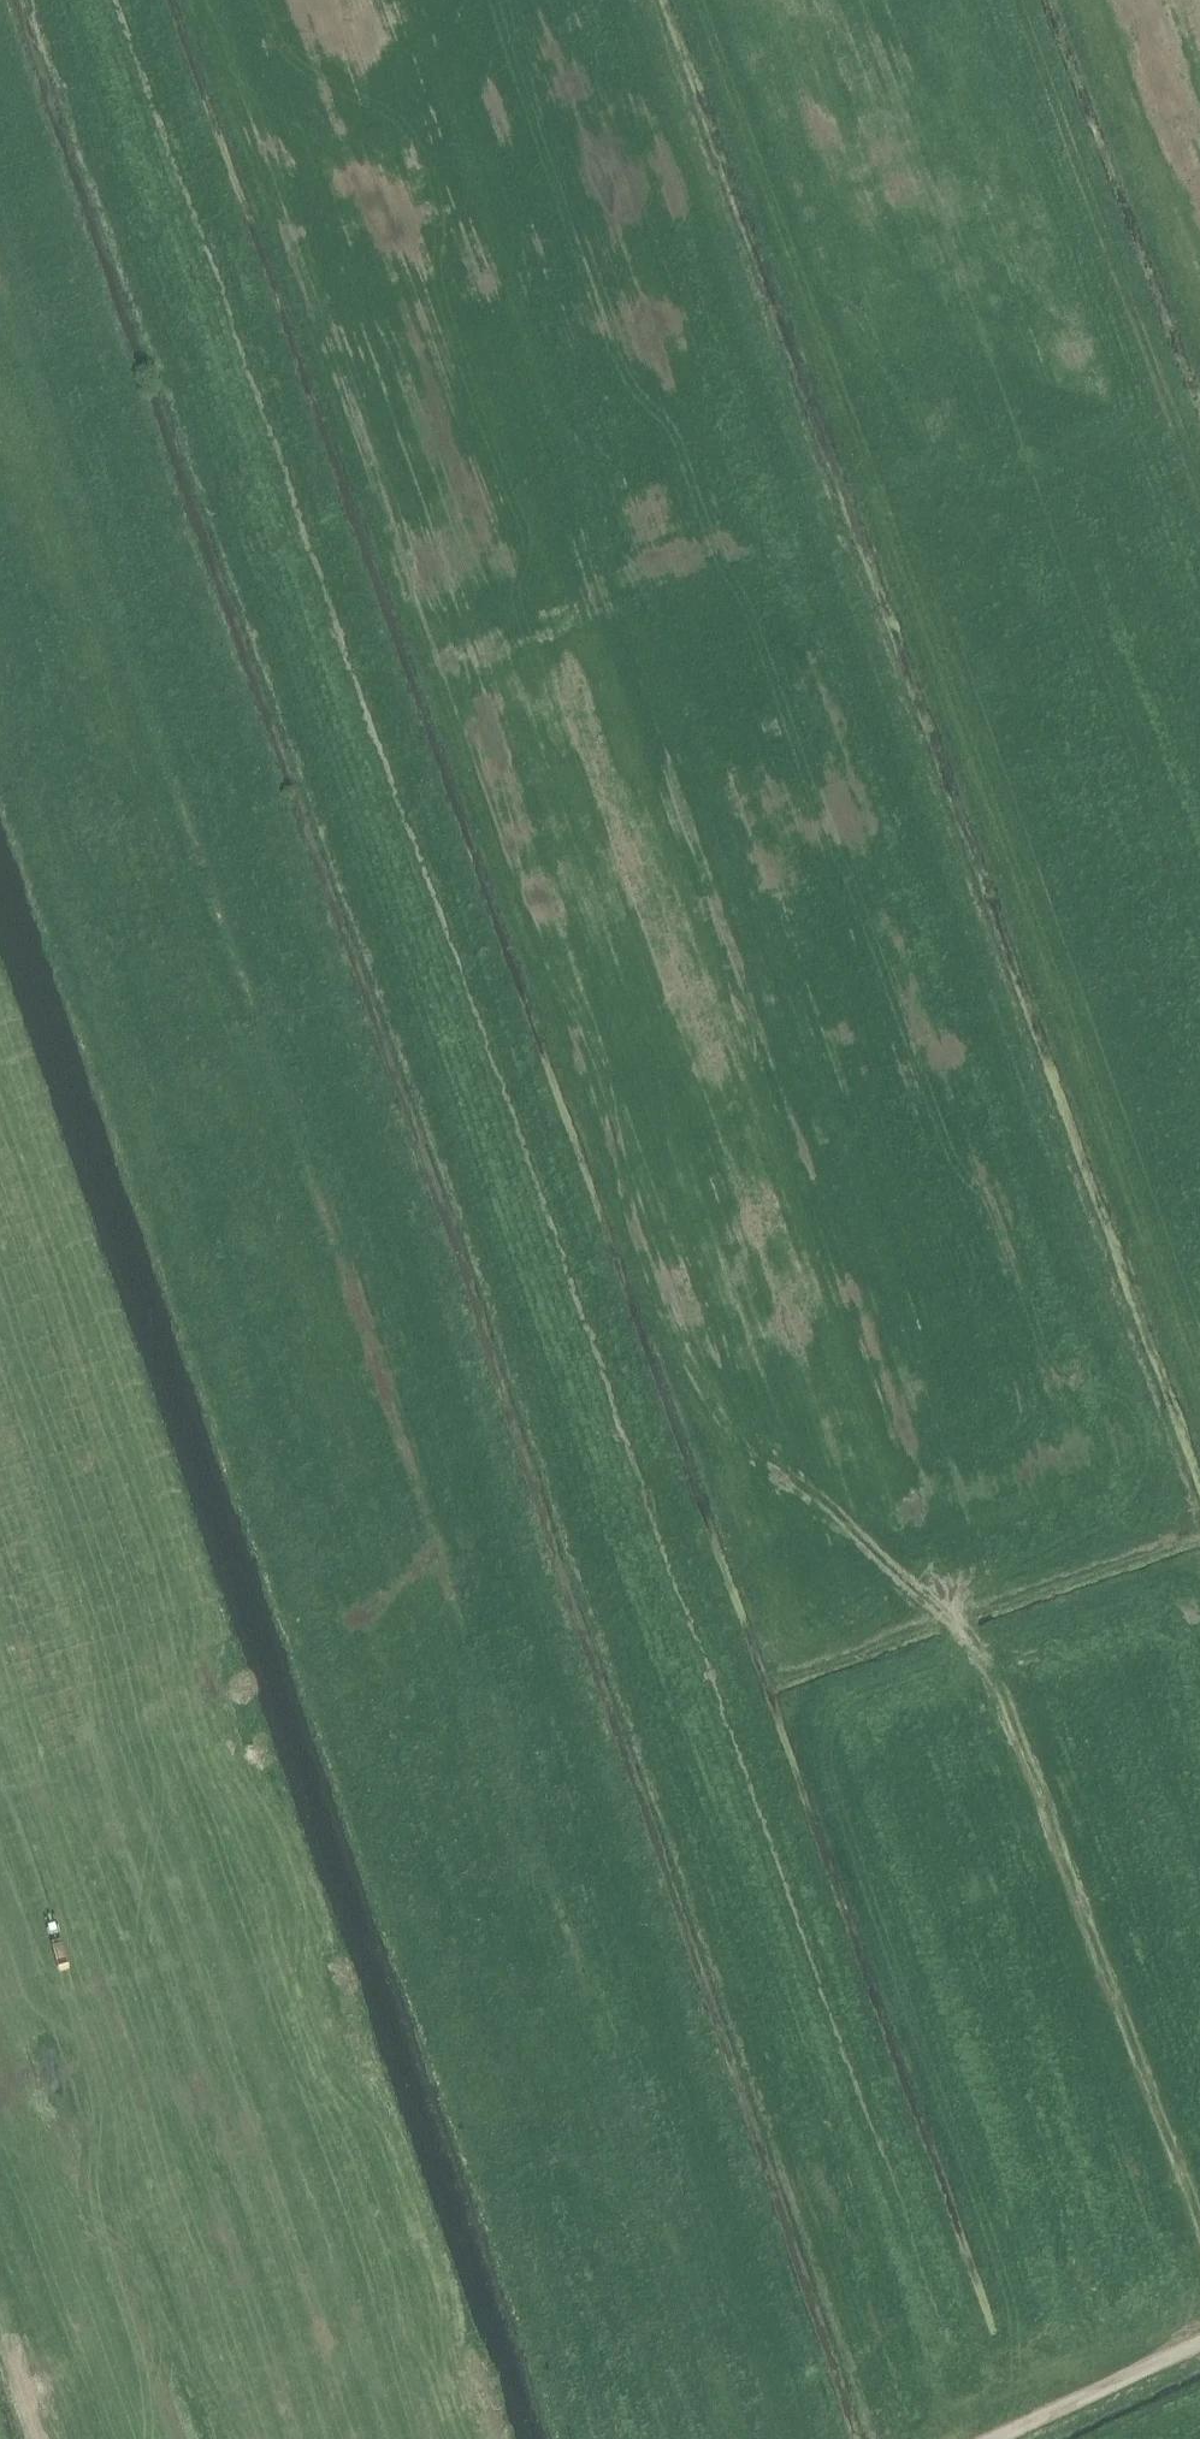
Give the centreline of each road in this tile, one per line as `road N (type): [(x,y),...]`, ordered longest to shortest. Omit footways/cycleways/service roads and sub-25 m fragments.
road 1 (unclassified): [(997,2438),(1199,2344)]

